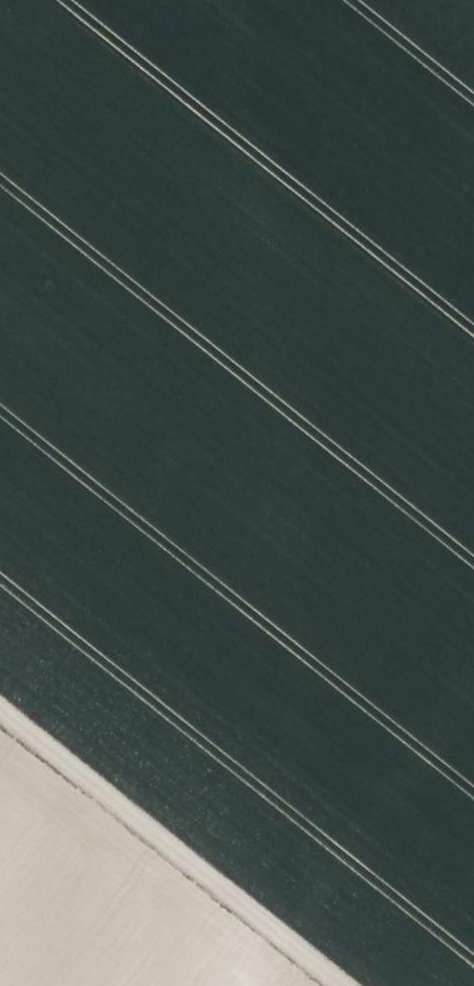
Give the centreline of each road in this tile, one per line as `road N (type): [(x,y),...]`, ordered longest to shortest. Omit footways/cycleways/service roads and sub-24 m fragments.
road 1 (track): [(0,709),(342,985)]

